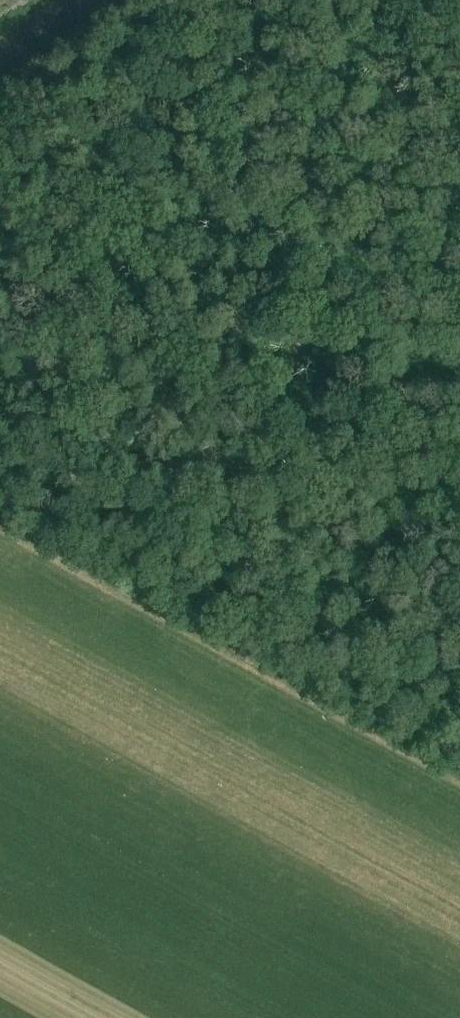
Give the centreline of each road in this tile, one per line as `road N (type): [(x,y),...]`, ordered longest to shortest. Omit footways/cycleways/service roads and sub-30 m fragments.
road 1 (track): [(0,90),(126,0)]

